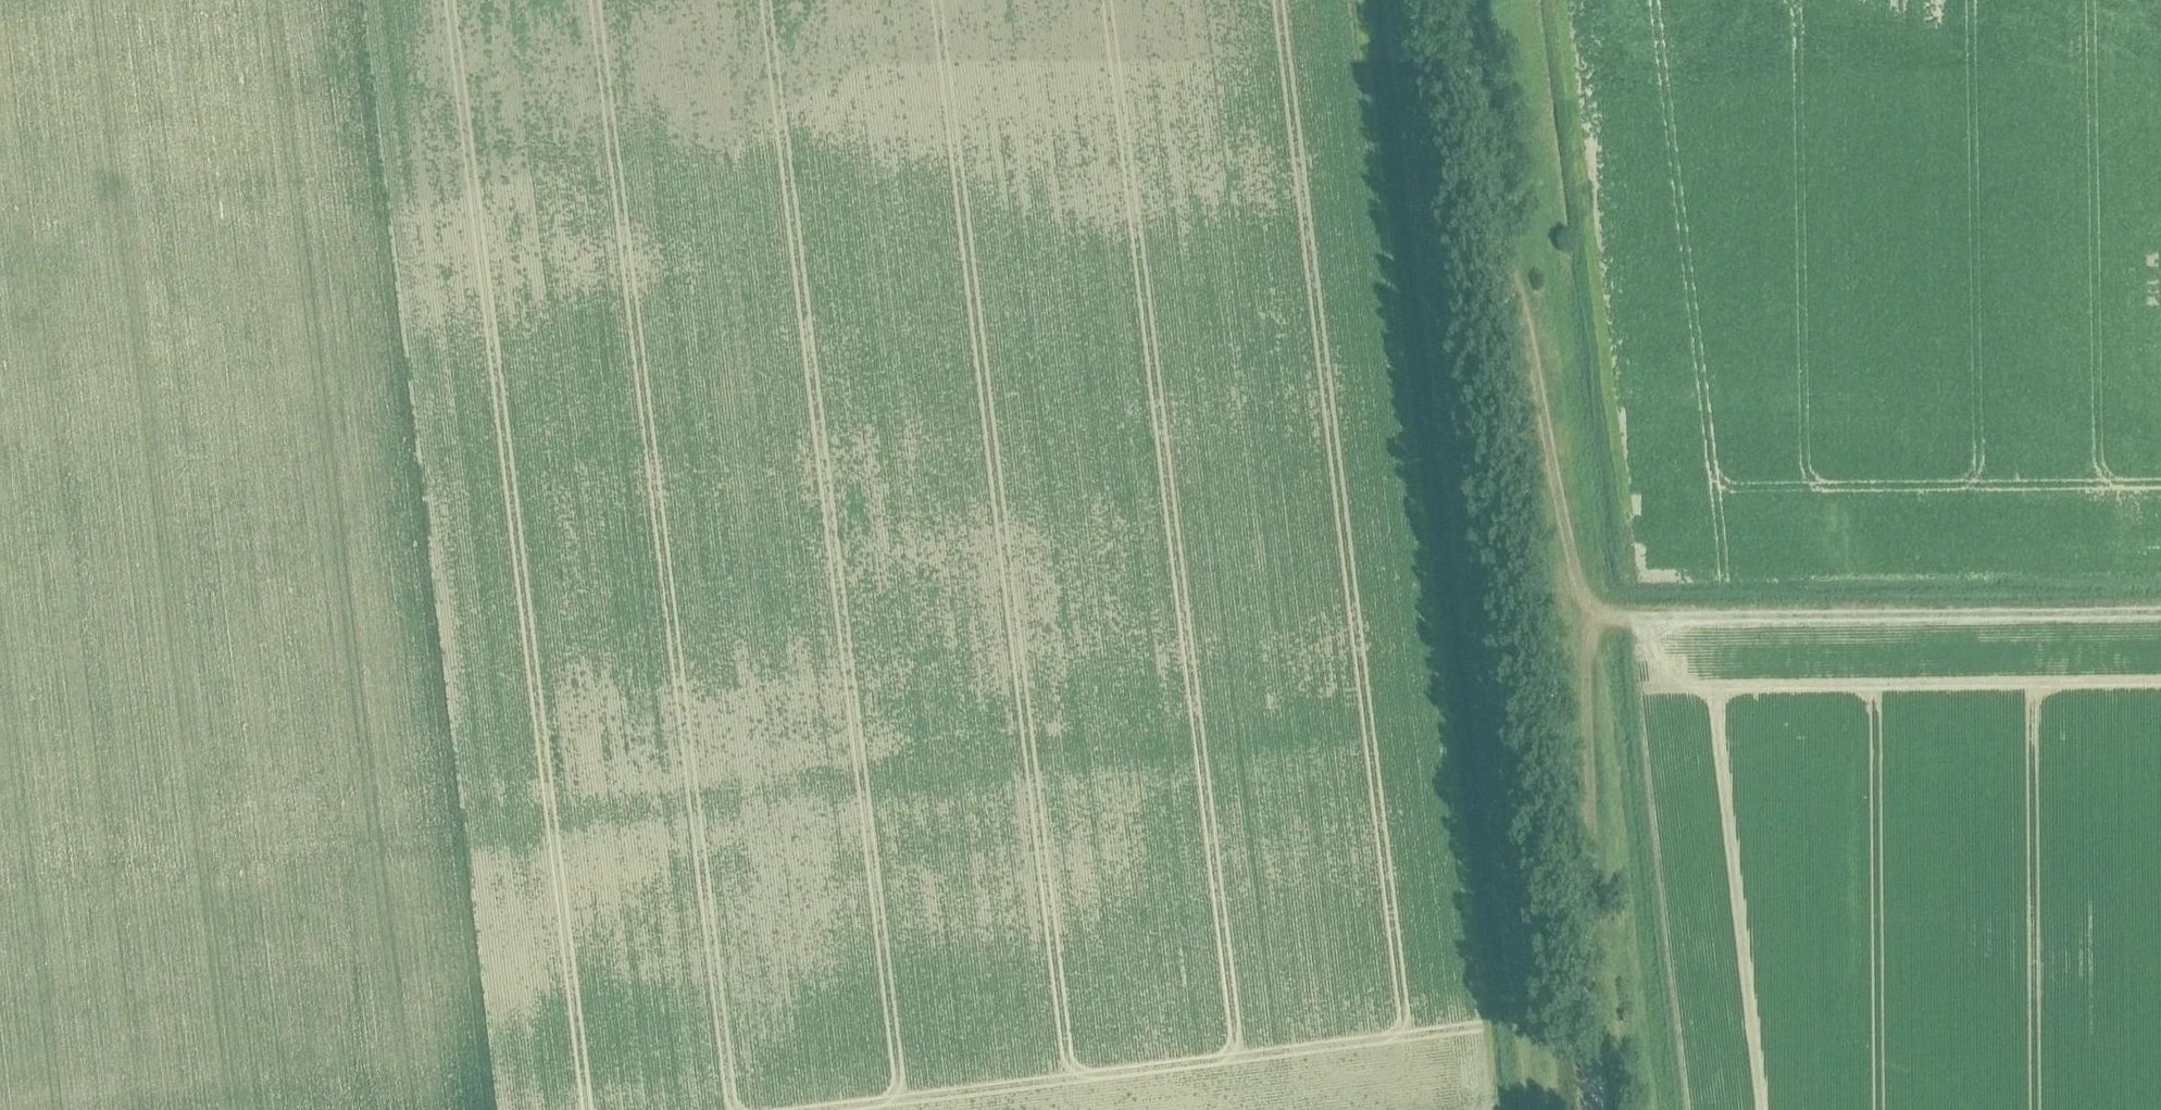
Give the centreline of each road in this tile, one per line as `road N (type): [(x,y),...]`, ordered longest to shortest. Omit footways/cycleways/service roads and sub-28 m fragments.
road 1 (tertiary): [(1598,1109),(1459,7)]
road 2 (track): [(1573,924),(1593,880),(1588,680),(1603,618),(1569,564),(1525,323),(1502,253),(1489,239)]
road 3 (track): [(2160,612),(1603,618)]

